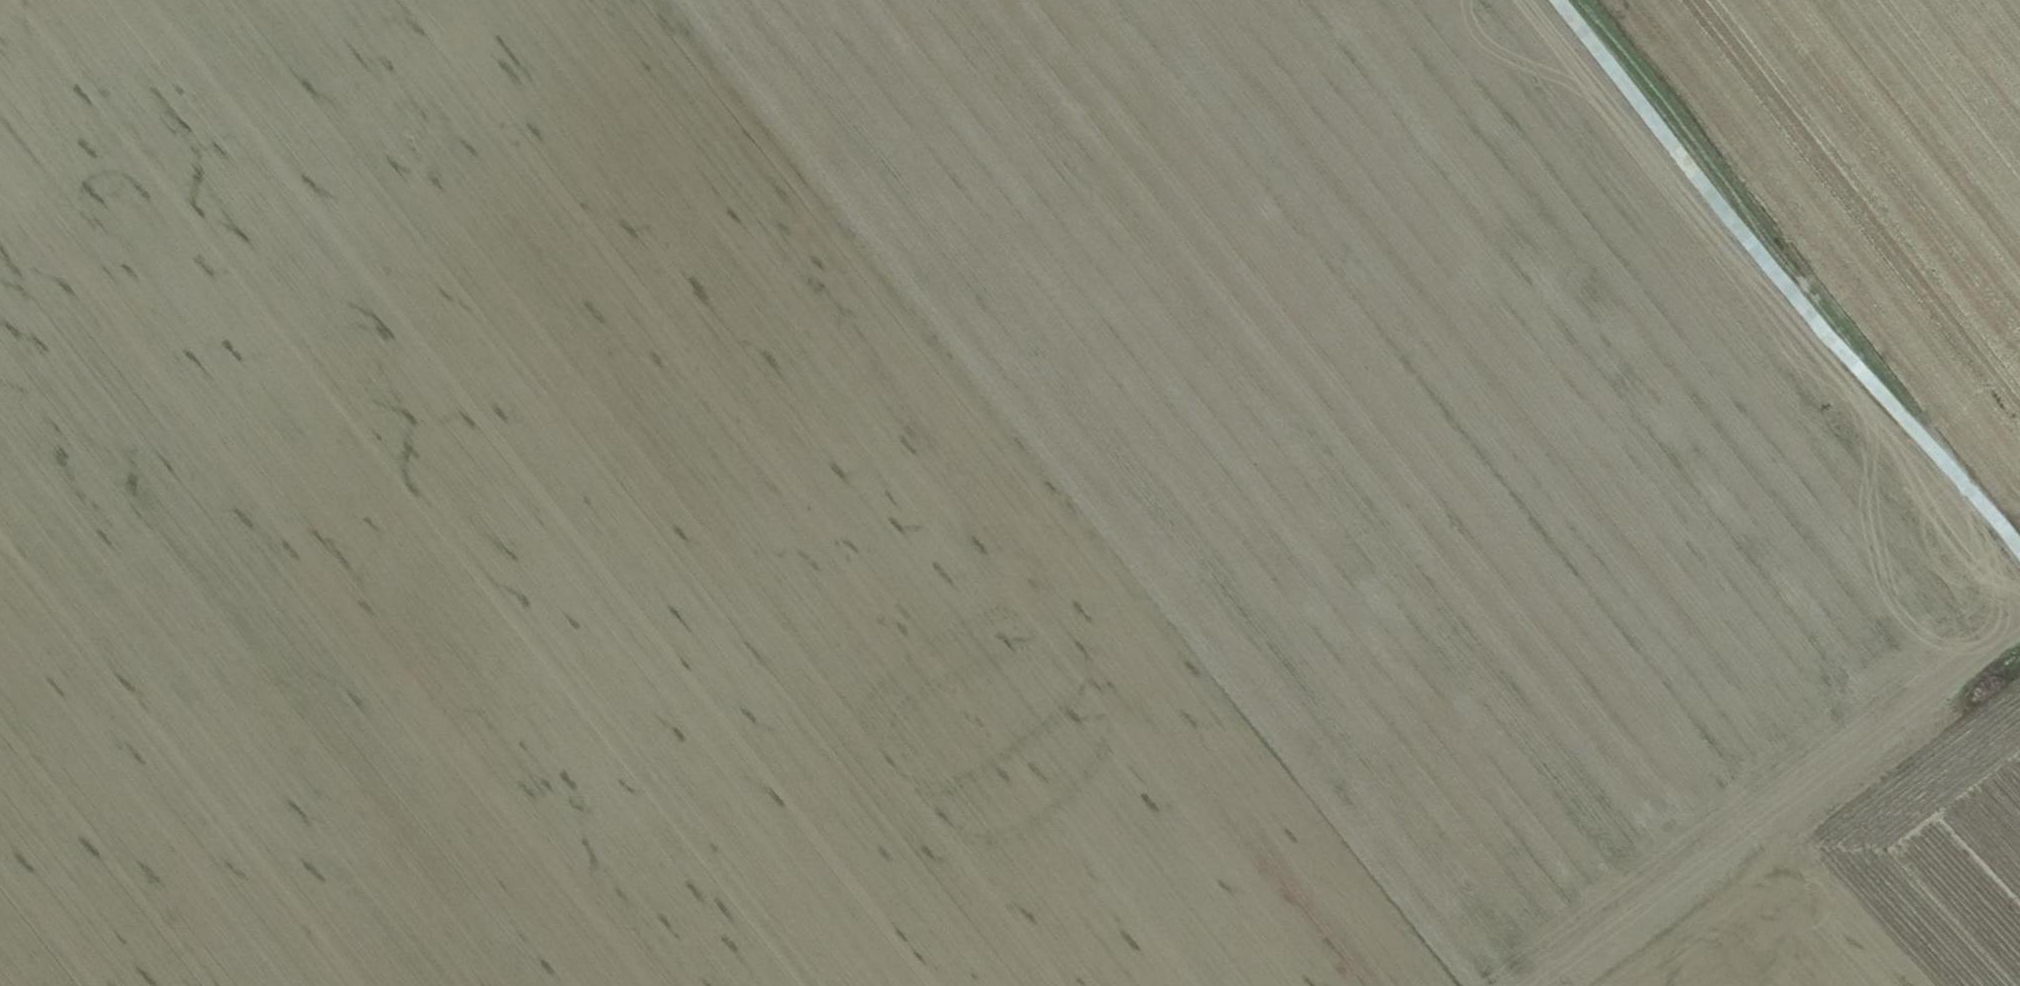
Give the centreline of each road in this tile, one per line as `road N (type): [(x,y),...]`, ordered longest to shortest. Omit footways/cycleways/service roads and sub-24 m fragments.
road 1 (track): [(2019,548),(1827,333),(1554,0)]

